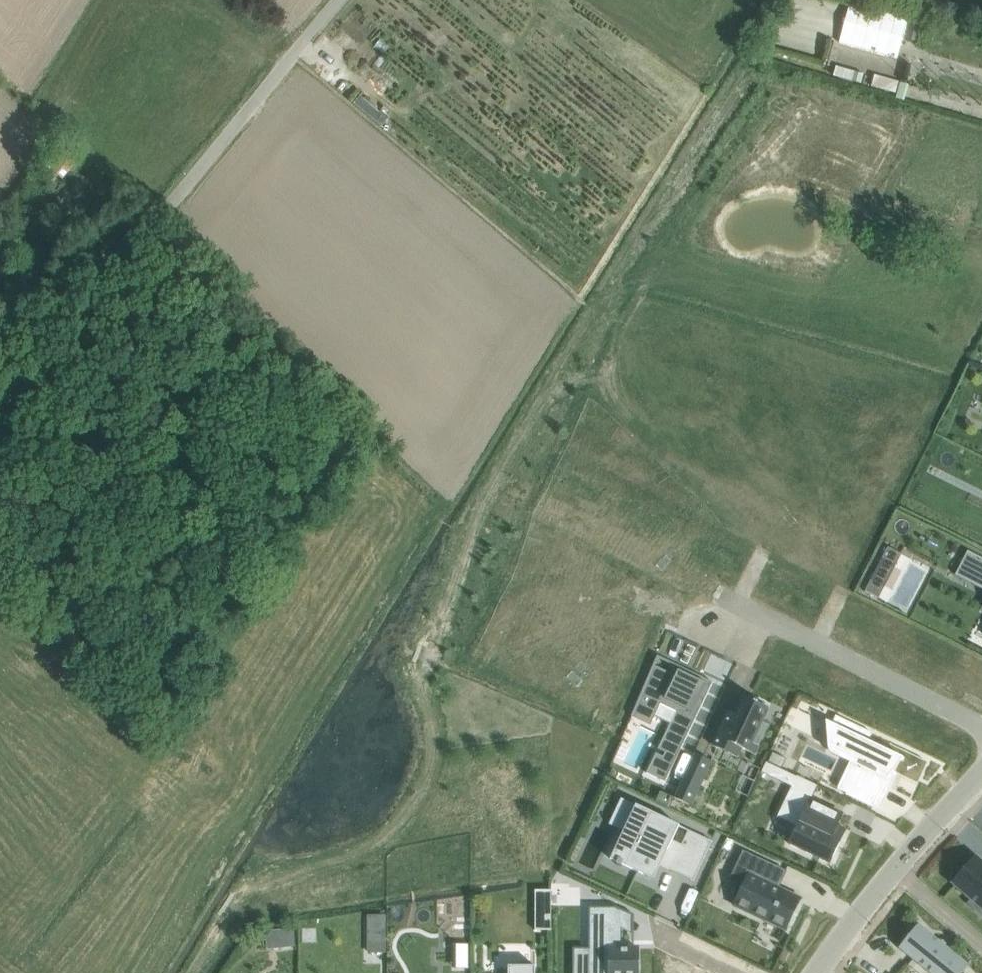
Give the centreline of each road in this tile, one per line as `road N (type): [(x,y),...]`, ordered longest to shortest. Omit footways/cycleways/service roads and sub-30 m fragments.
road 1 (unclassified): [(0,355),(158,218),(342,0)]
road 2 (residential): [(981,726),(718,594)]
road 3 (residential): [(981,772),(892,870)]
road 4 (residential): [(892,870),(816,972)]

